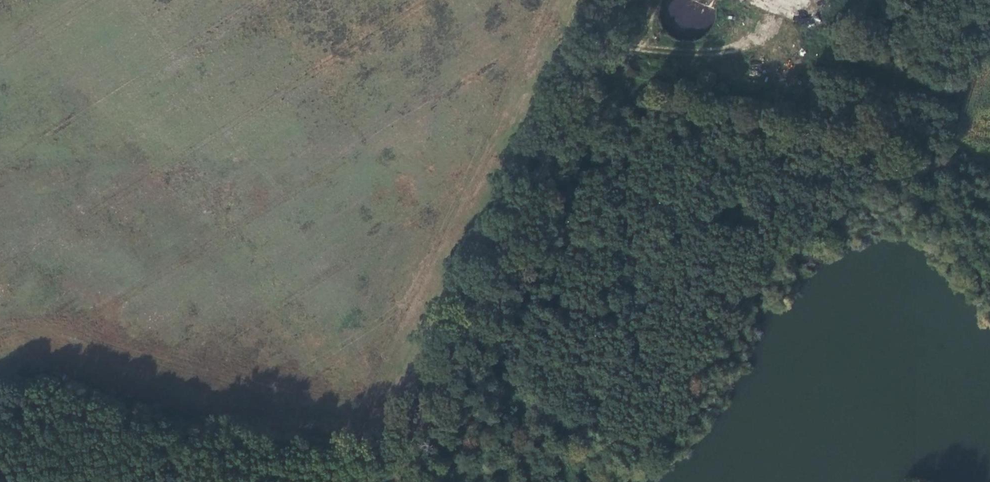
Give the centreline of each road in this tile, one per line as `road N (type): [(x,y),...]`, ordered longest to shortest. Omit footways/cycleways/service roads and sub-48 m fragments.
road 1 (track): [(625,0),(397,481)]

